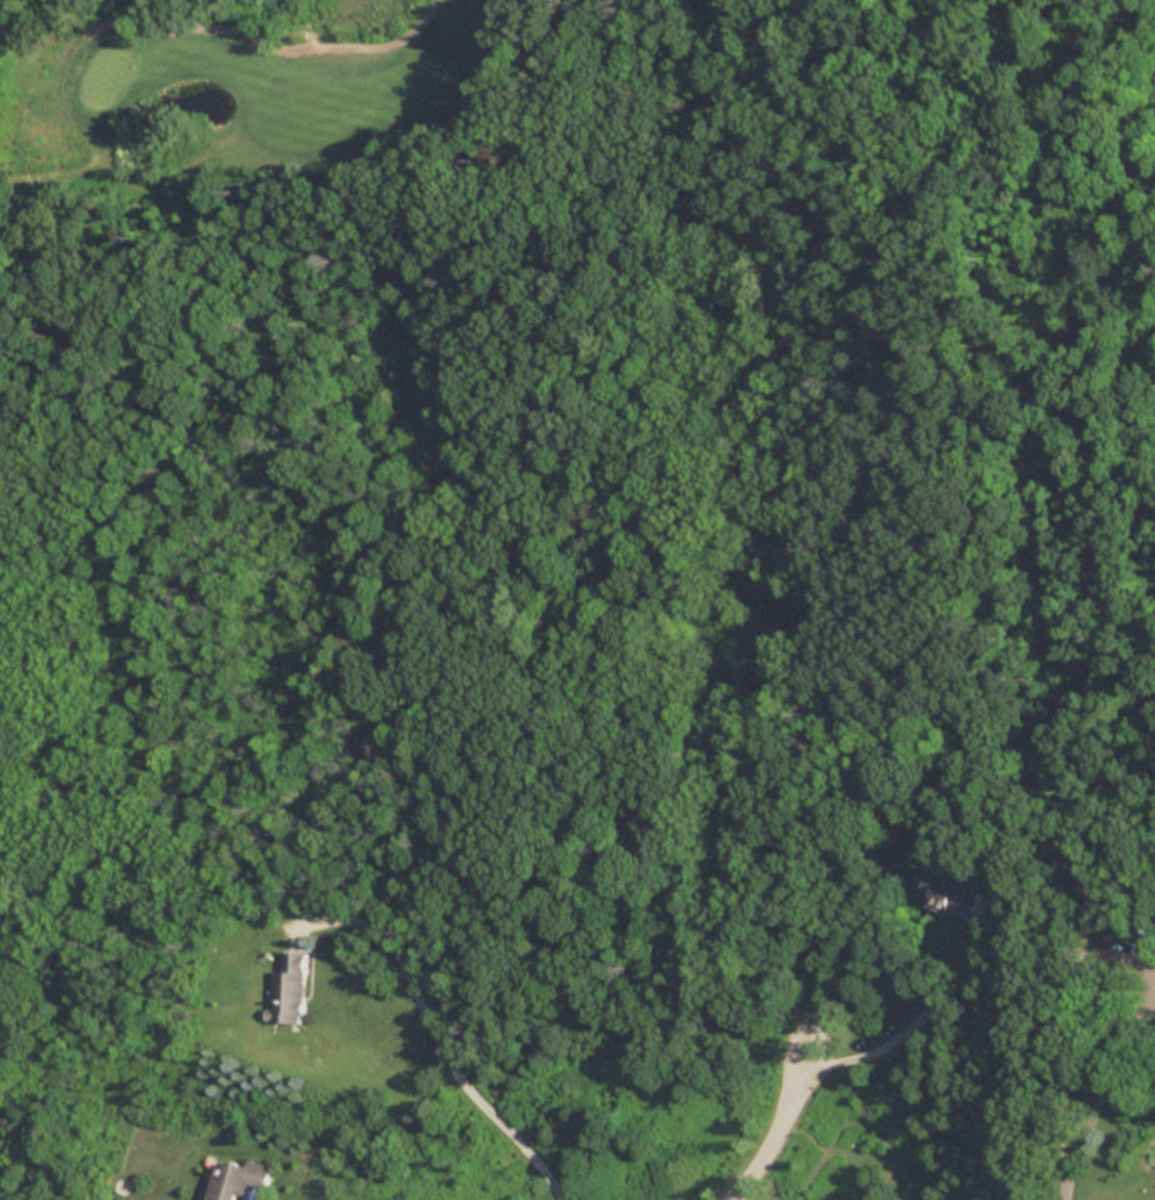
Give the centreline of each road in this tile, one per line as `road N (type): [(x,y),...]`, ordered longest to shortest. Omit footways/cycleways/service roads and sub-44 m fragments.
road 1 (residential): [(729,1199),(759,1162),(808,1050)]

